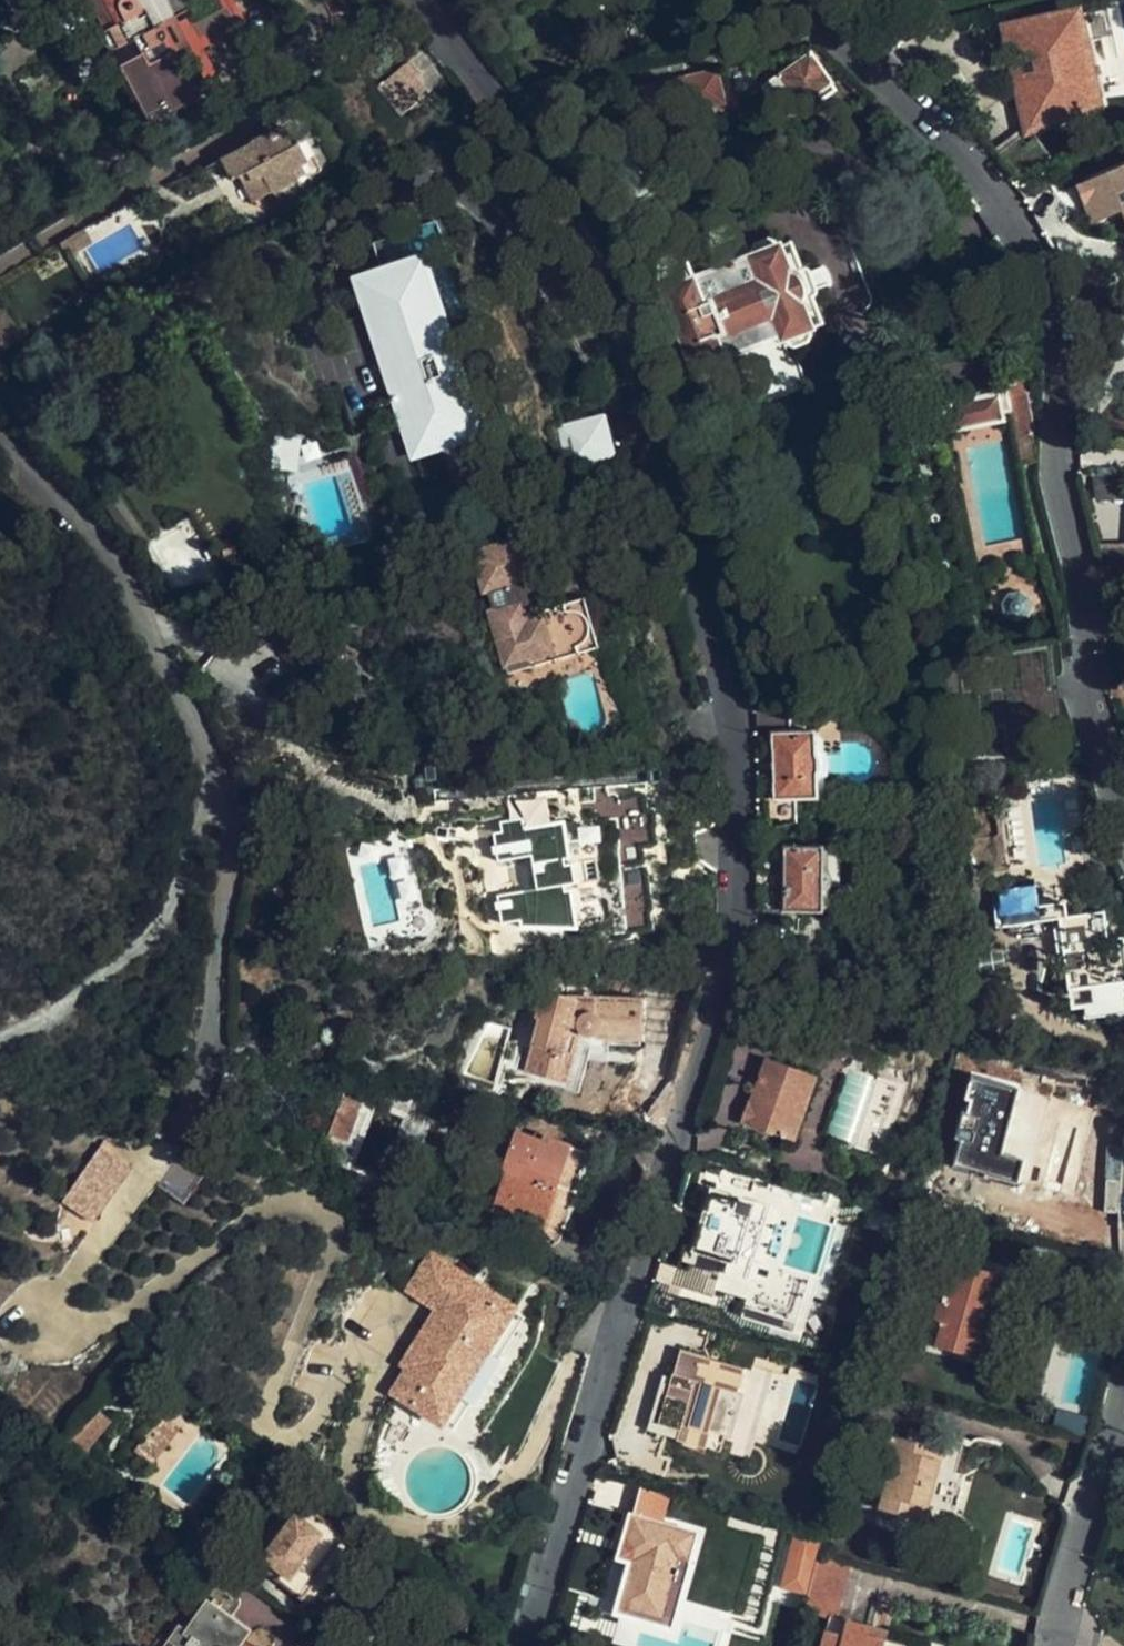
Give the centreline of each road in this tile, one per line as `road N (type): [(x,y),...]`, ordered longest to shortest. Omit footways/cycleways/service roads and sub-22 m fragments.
road 1 (residential): [(419,0),(504,108),(589,242),(637,357),(727,685),(738,812),(735,928),(715,1015),(522,1645)]
road 2 (residential): [(803,0),(956,148),(1040,270),(1057,335),(1060,484),(1105,748),(1123,807)]
road 3 (residential): [(0,439),(125,583),(212,785)]
road 4 (track): [(212,785),(169,907),(62,1009),(0,1037)]
road 5 (residential): [(1123,1415),(1057,1645)]

